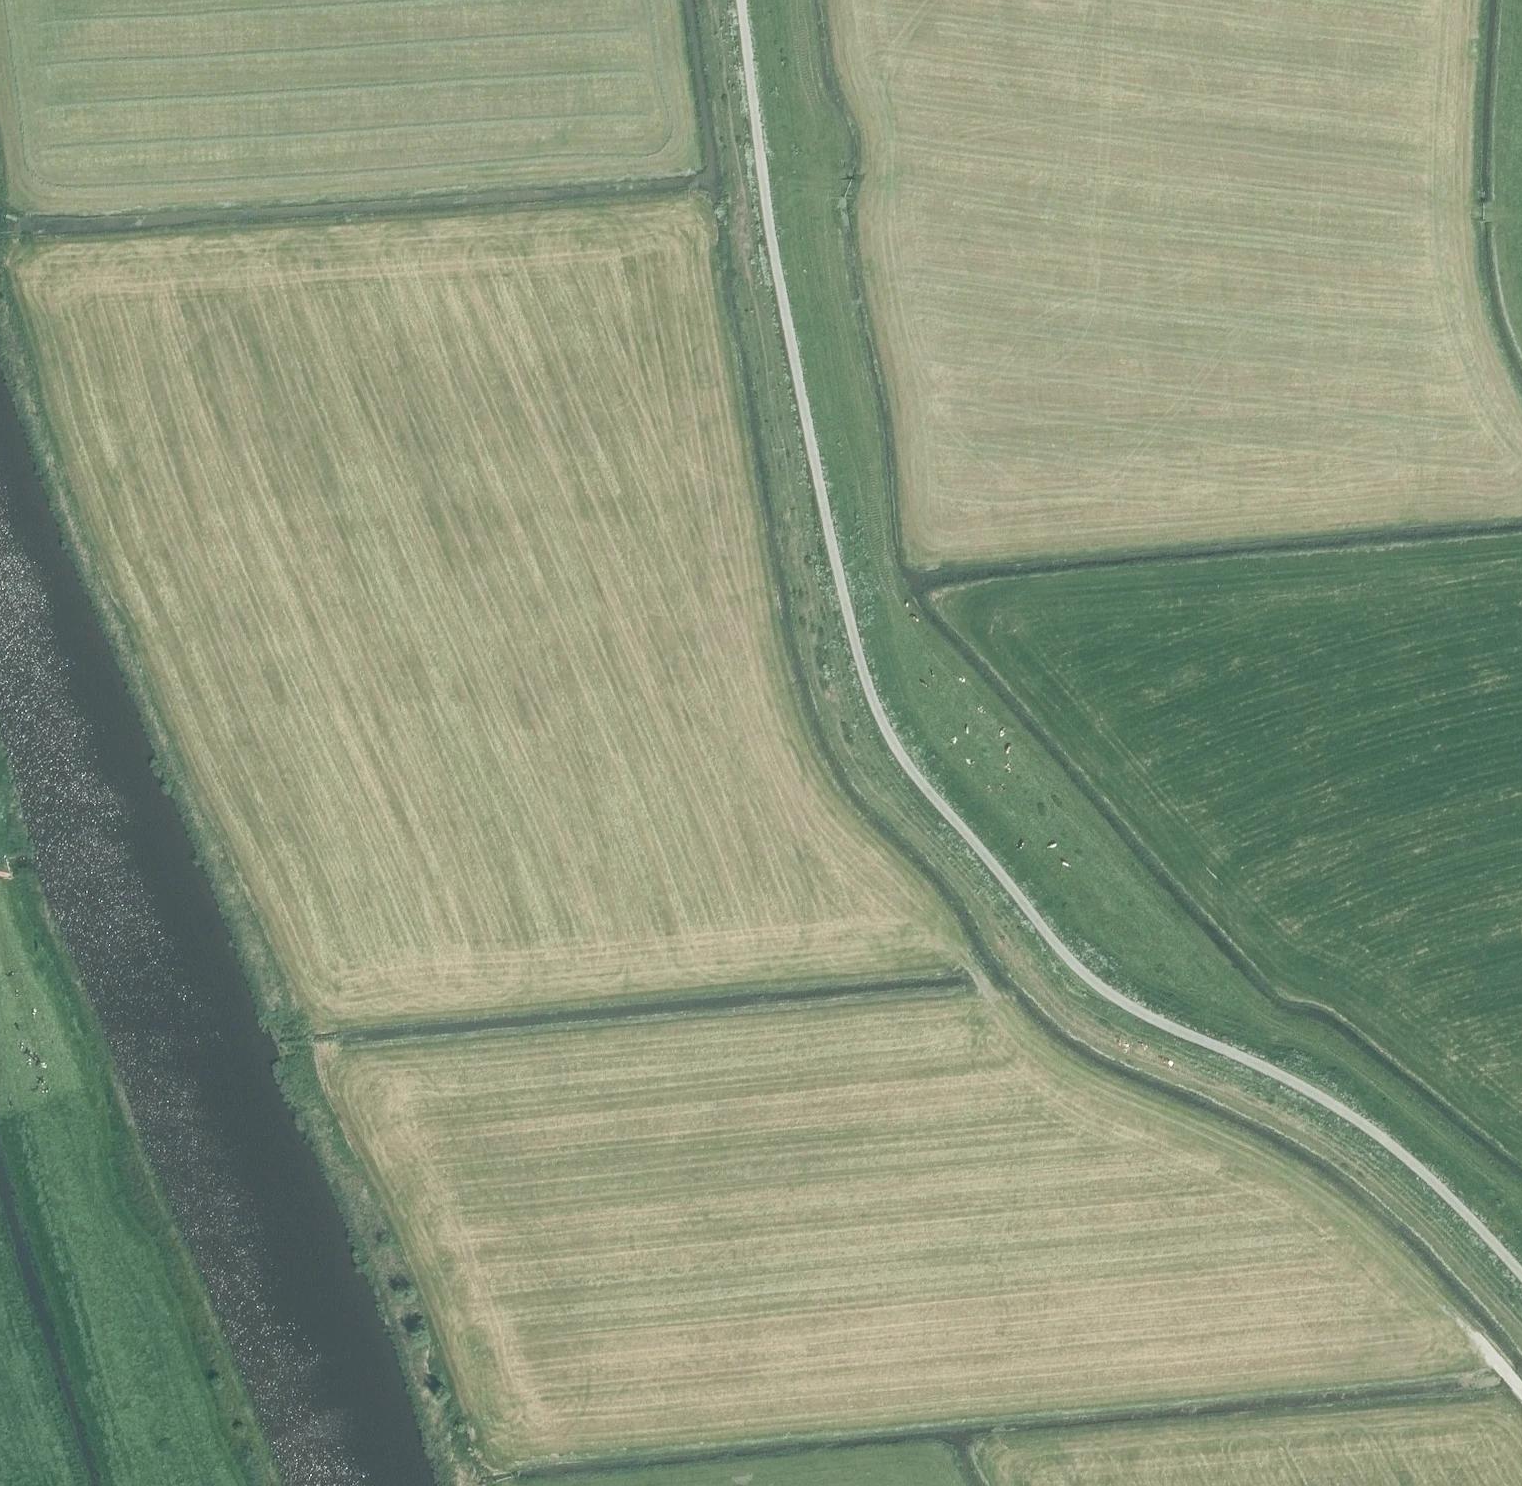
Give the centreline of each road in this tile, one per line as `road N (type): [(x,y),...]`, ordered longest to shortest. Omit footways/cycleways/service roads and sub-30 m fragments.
road 1 (unclassified): [(1521,1281),(1446,1196),(1341,1109),(1135,1013),(1078,971),(921,787),(874,708),(841,591),(774,265),(741,0)]

